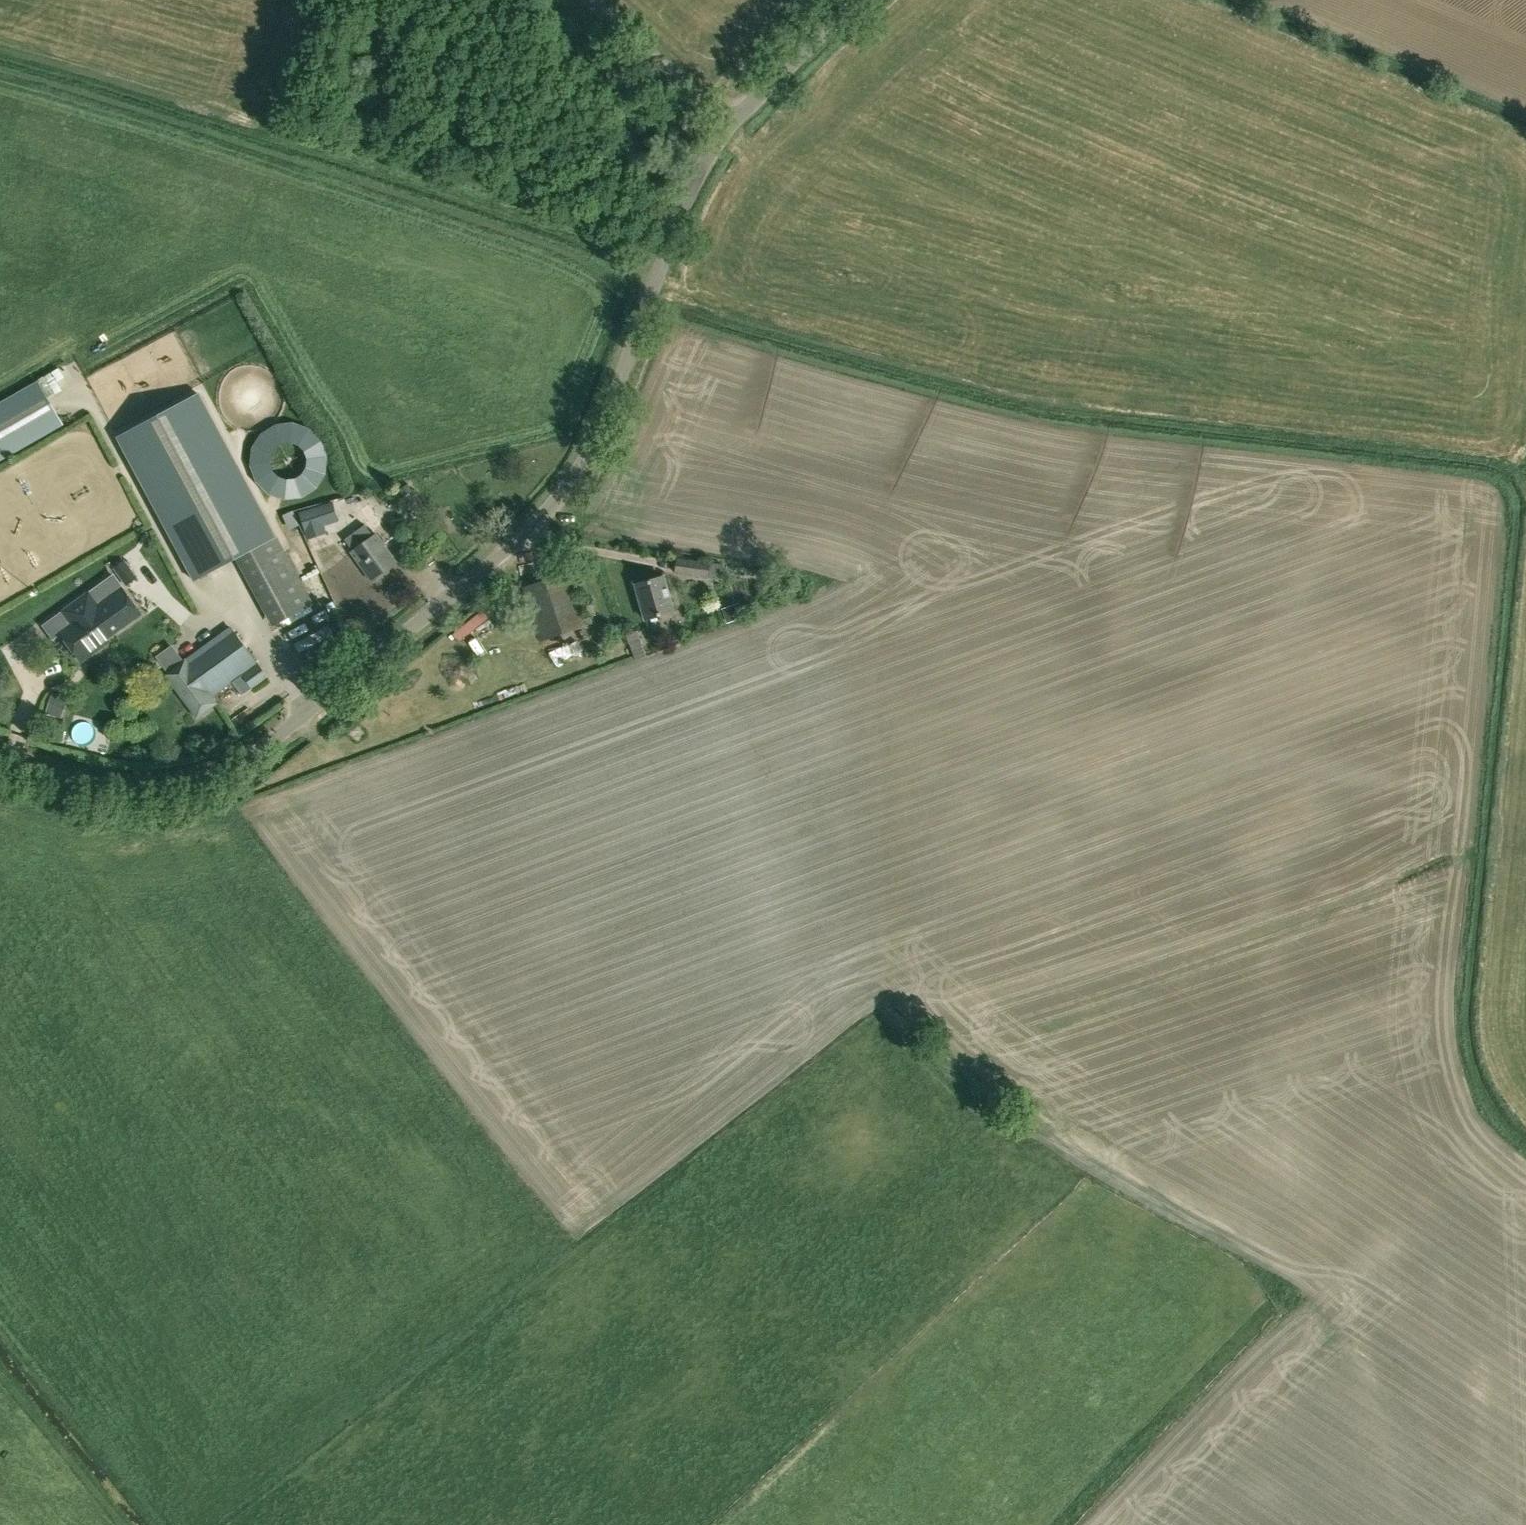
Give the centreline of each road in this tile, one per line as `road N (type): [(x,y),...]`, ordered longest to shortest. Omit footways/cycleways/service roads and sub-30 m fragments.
road 1 (unclassified): [(0,761),(130,795),(201,784),(269,747),(512,551),(593,458),(708,168),(731,135),(868,0)]

